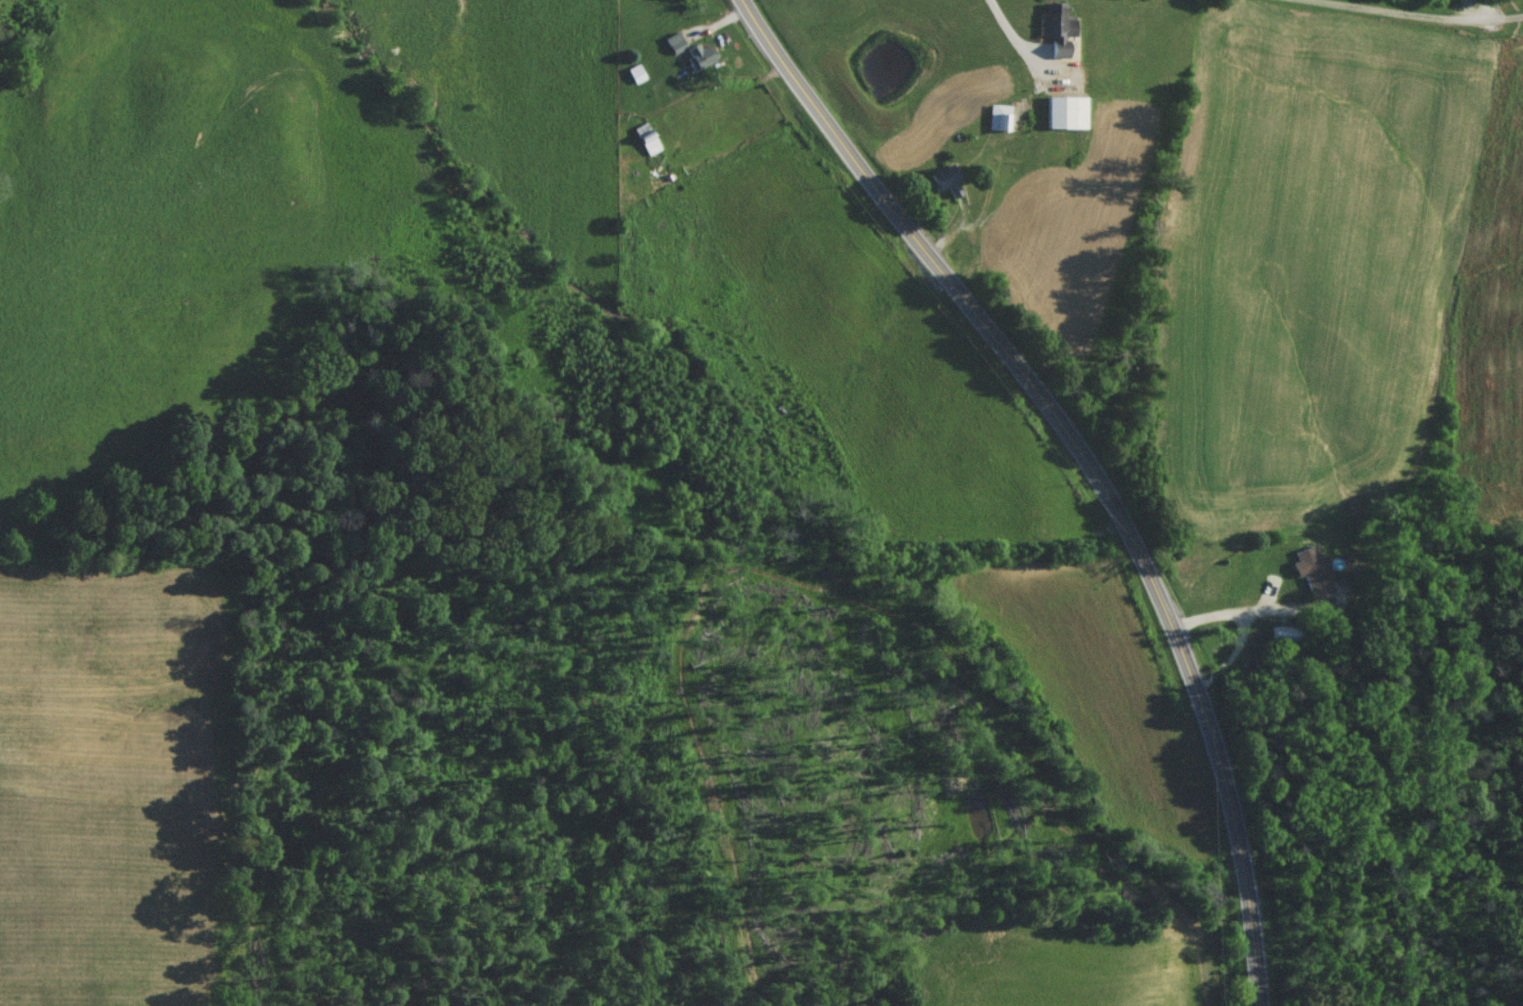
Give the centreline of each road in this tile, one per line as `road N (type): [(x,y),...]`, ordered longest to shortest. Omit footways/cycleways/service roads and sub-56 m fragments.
road 1 (secondary): [(1259,1005),(1247,872),(1222,766),(1175,631),(1128,530),(1076,443),(836,134),(745,0)]
road 2 (residential): [(1327,0),(1448,17),(1480,13),(1491,0)]

